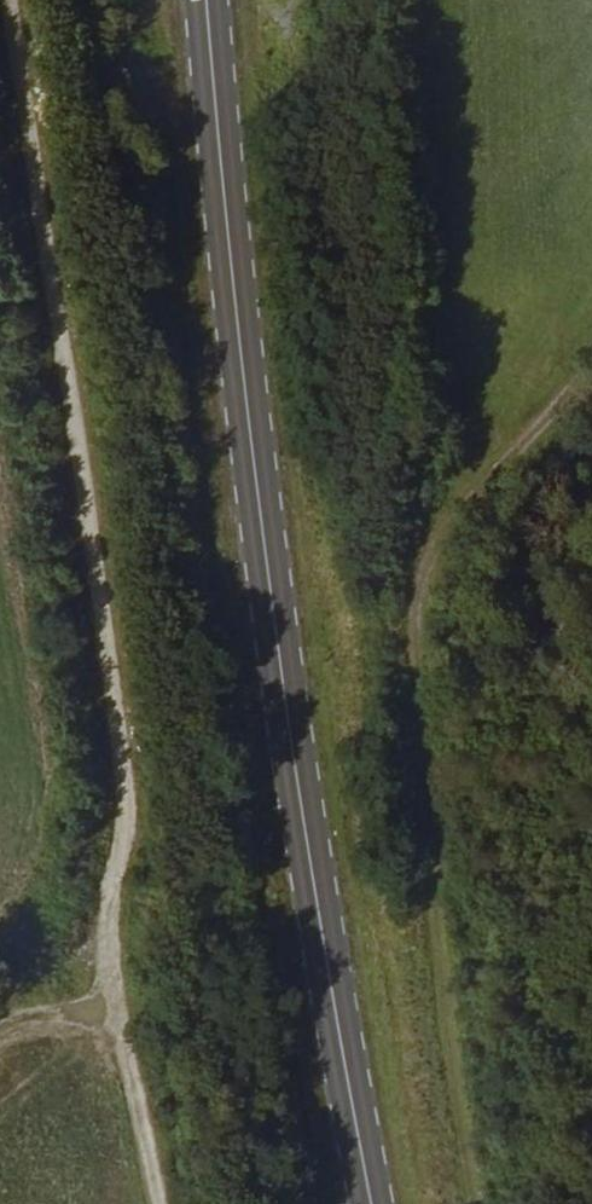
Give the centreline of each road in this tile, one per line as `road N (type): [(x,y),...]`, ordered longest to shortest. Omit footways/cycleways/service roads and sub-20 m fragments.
road 1 (unclassified): [(166,1203),(103,916),(125,794),(7,0)]
road 2 (primary): [(373,1203),(285,695),(207,0)]
road 3 (track): [(480,1203),(419,737),(424,603),(442,546),(591,361)]
road 4 (track): [(0,990),(32,950),(103,916)]

